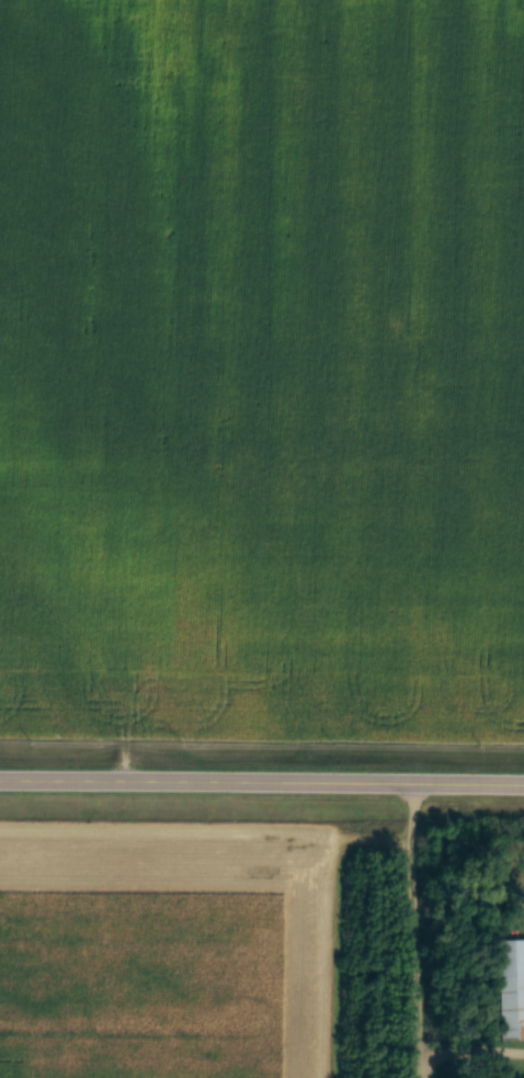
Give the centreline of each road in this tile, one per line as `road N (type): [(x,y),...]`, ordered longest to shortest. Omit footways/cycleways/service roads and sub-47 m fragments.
road 1 (tertiary): [(523,780),(0,777)]

